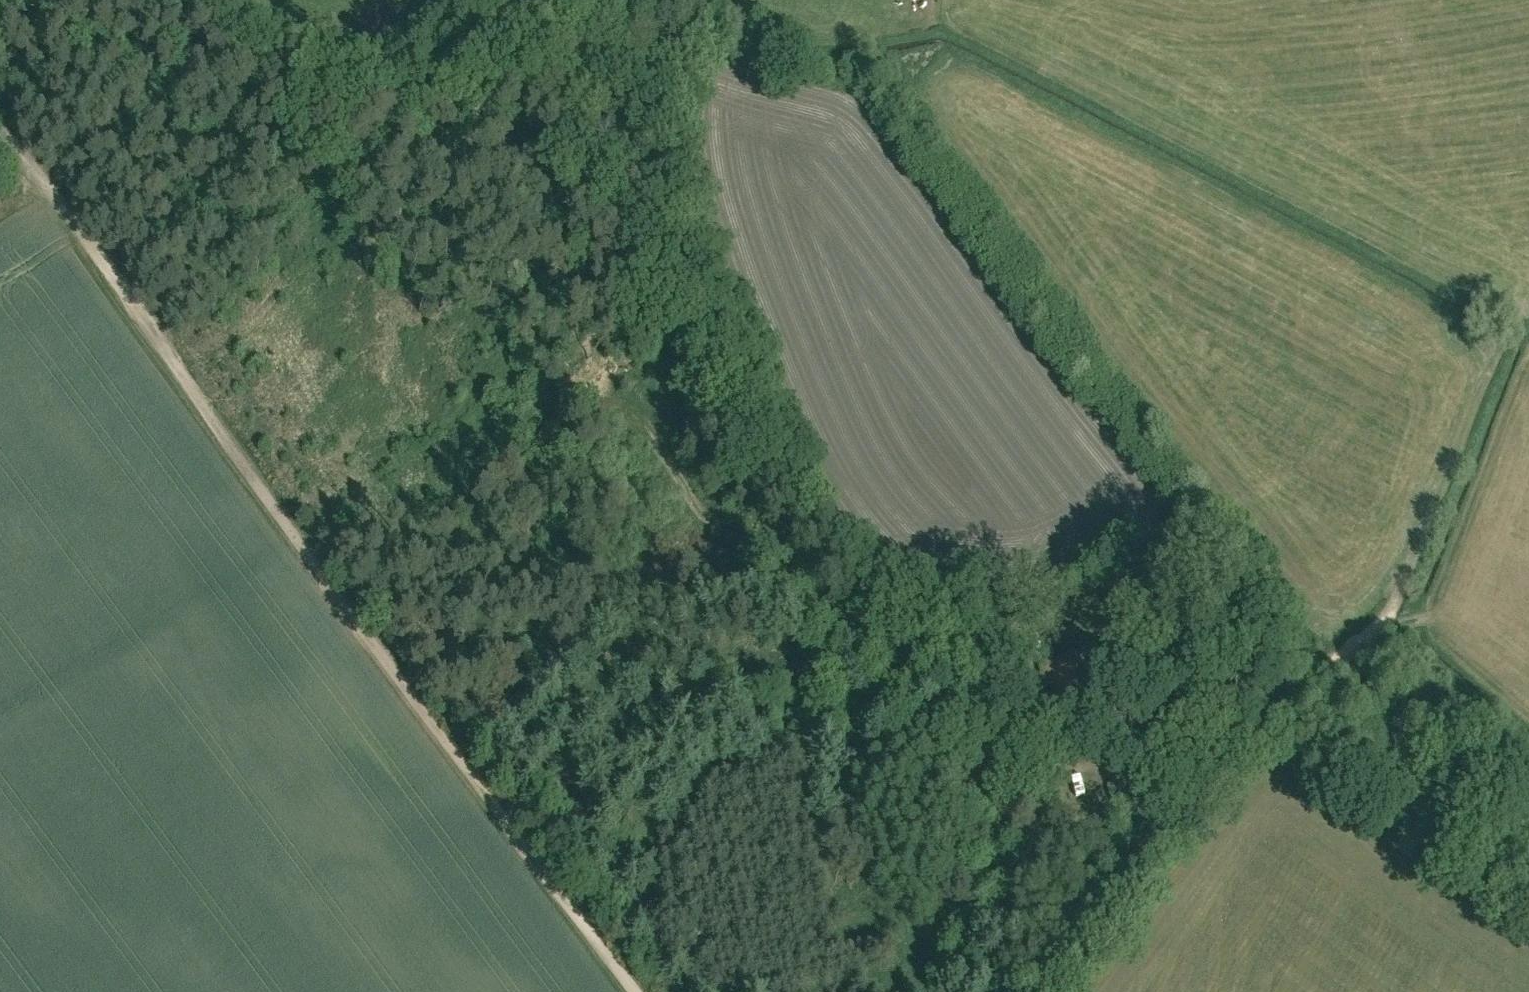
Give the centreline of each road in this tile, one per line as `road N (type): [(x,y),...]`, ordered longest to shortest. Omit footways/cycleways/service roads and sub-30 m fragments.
road 1 (track): [(636,991),(0,126)]
road 2 (track): [(1044,991),(1134,852),(1136,827),(1113,768)]

